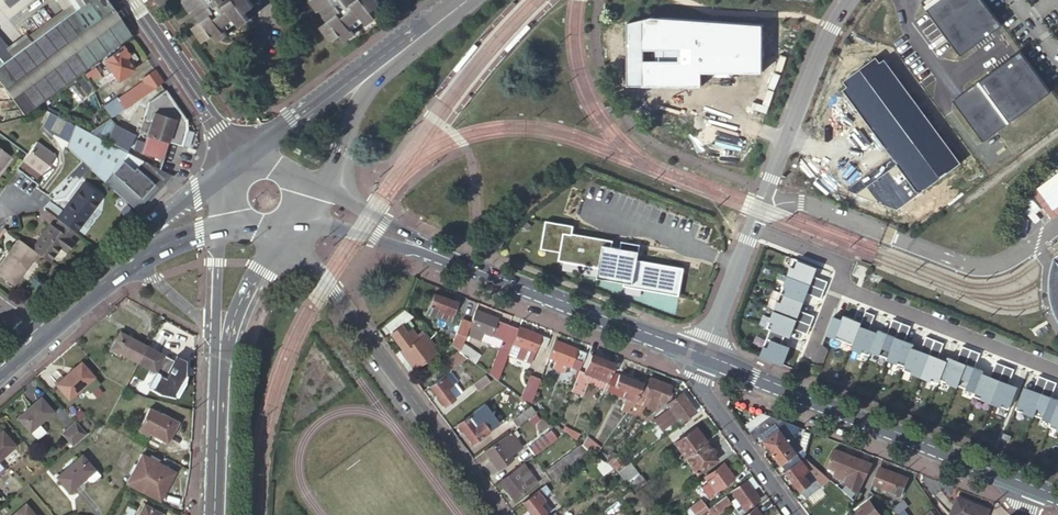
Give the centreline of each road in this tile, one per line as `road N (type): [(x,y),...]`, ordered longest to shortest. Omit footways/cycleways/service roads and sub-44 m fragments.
road 1 (residential): [(286,226),(496,514)]
road 2 (secondary): [(704,357),(1029,484)]
road 3 (secondary): [(414,244),(704,357)]
road 4 (secondary): [(222,186),(187,201),(29,328)]
road 5 (residential): [(841,273),(856,291),(1057,372)]
road 6 (residential): [(756,219),(822,51),(850,0)]
road 7 (tertiary): [(236,163),(130,0)]
road 8 (residential): [(704,357),(698,381),(796,514)]
road 9 (tertiary): [(220,350),(214,514)]
road 10 (tertiary): [(368,75),(292,118),(255,155)]
road 11 (tertiary): [(302,191),(331,167),(368,75)]
road 12 (residential): [(752,231),(704,357)]
road 13 (tertiary): [(220,350),(275,232)]
road 14 (secondary): [(414,244),(369,211),(302,191)]
road 15 (secondary): [(43,339),(137,262)]
road 16 (secondary): [(296,215),(414,244)]

